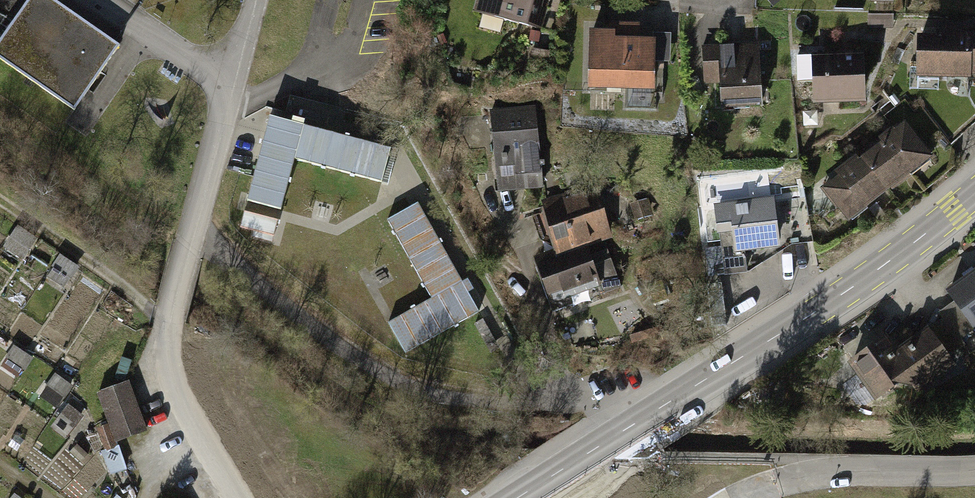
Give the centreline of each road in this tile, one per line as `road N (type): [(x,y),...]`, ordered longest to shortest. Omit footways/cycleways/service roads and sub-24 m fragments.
road 1 (residential): [(251,0),(168,323),(169,374),(238,497)]
road 2 (secondary): [(576,464),(870,275),(974,193)]
road 3 (residential): [(974,469),(824,472),(742,497)]
road 4 (track): [(168,323),(0,206)]

